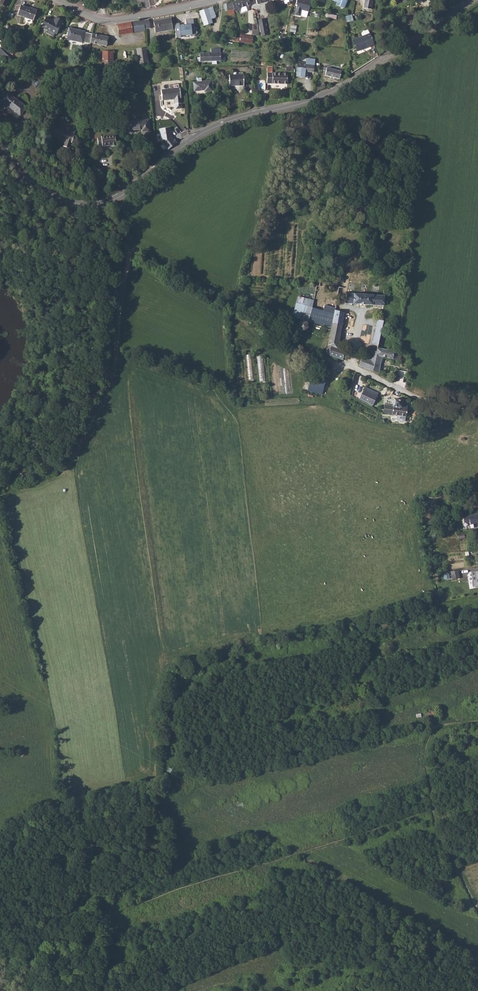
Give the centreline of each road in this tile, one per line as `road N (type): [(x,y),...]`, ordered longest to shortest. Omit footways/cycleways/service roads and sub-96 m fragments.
road 1 (tertiary): [(0,150),(55,195),(103,203),(219,125),(344,85),(471,0)]
road 2 (track): [(386,731),(432,724),(424,759),(429,801),(477,912)]

